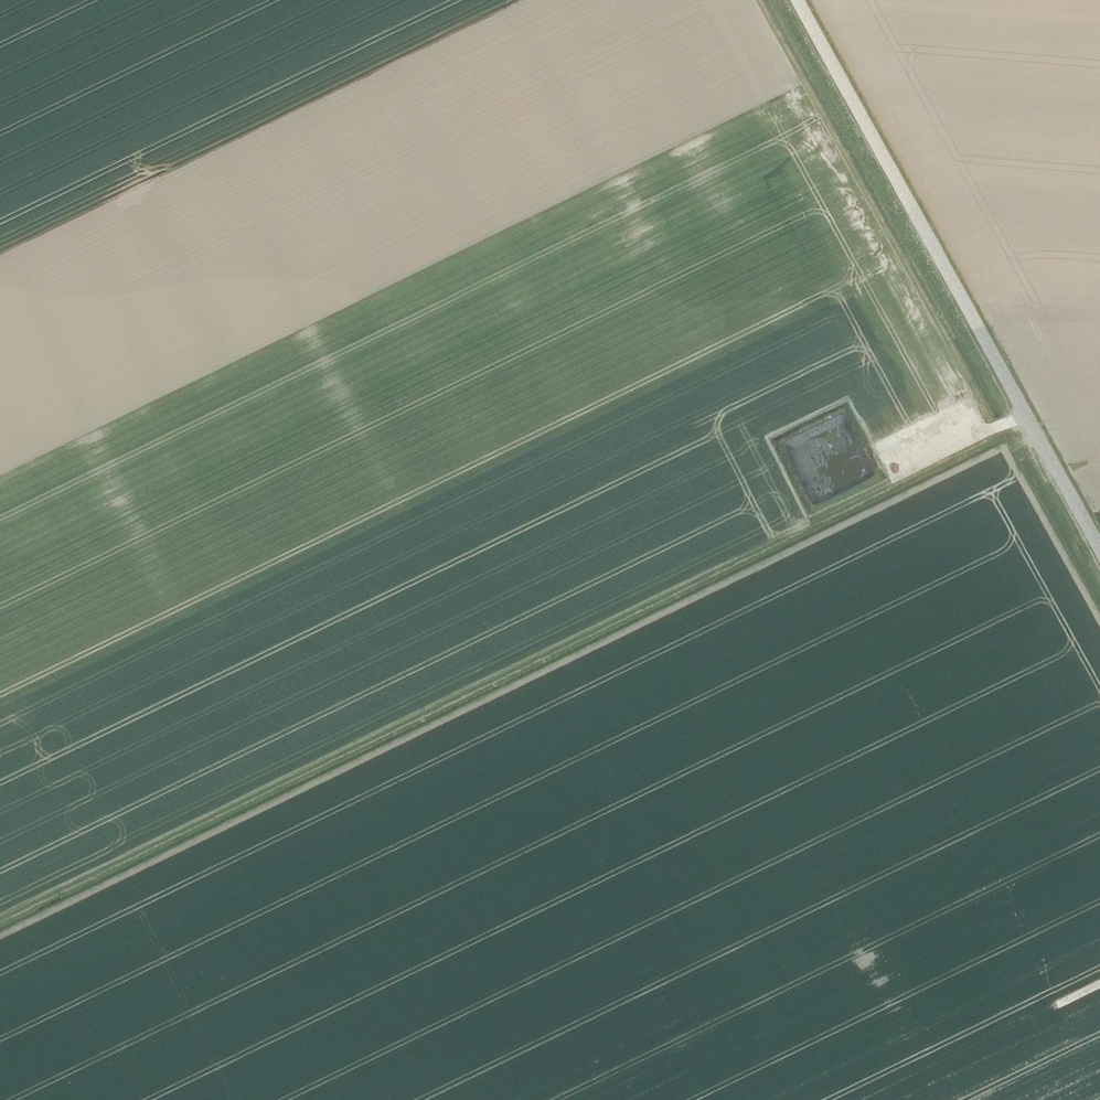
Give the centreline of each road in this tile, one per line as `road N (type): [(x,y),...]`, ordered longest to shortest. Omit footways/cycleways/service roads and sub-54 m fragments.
road 1 (tertiary): [(1099,548),(797,0)]

